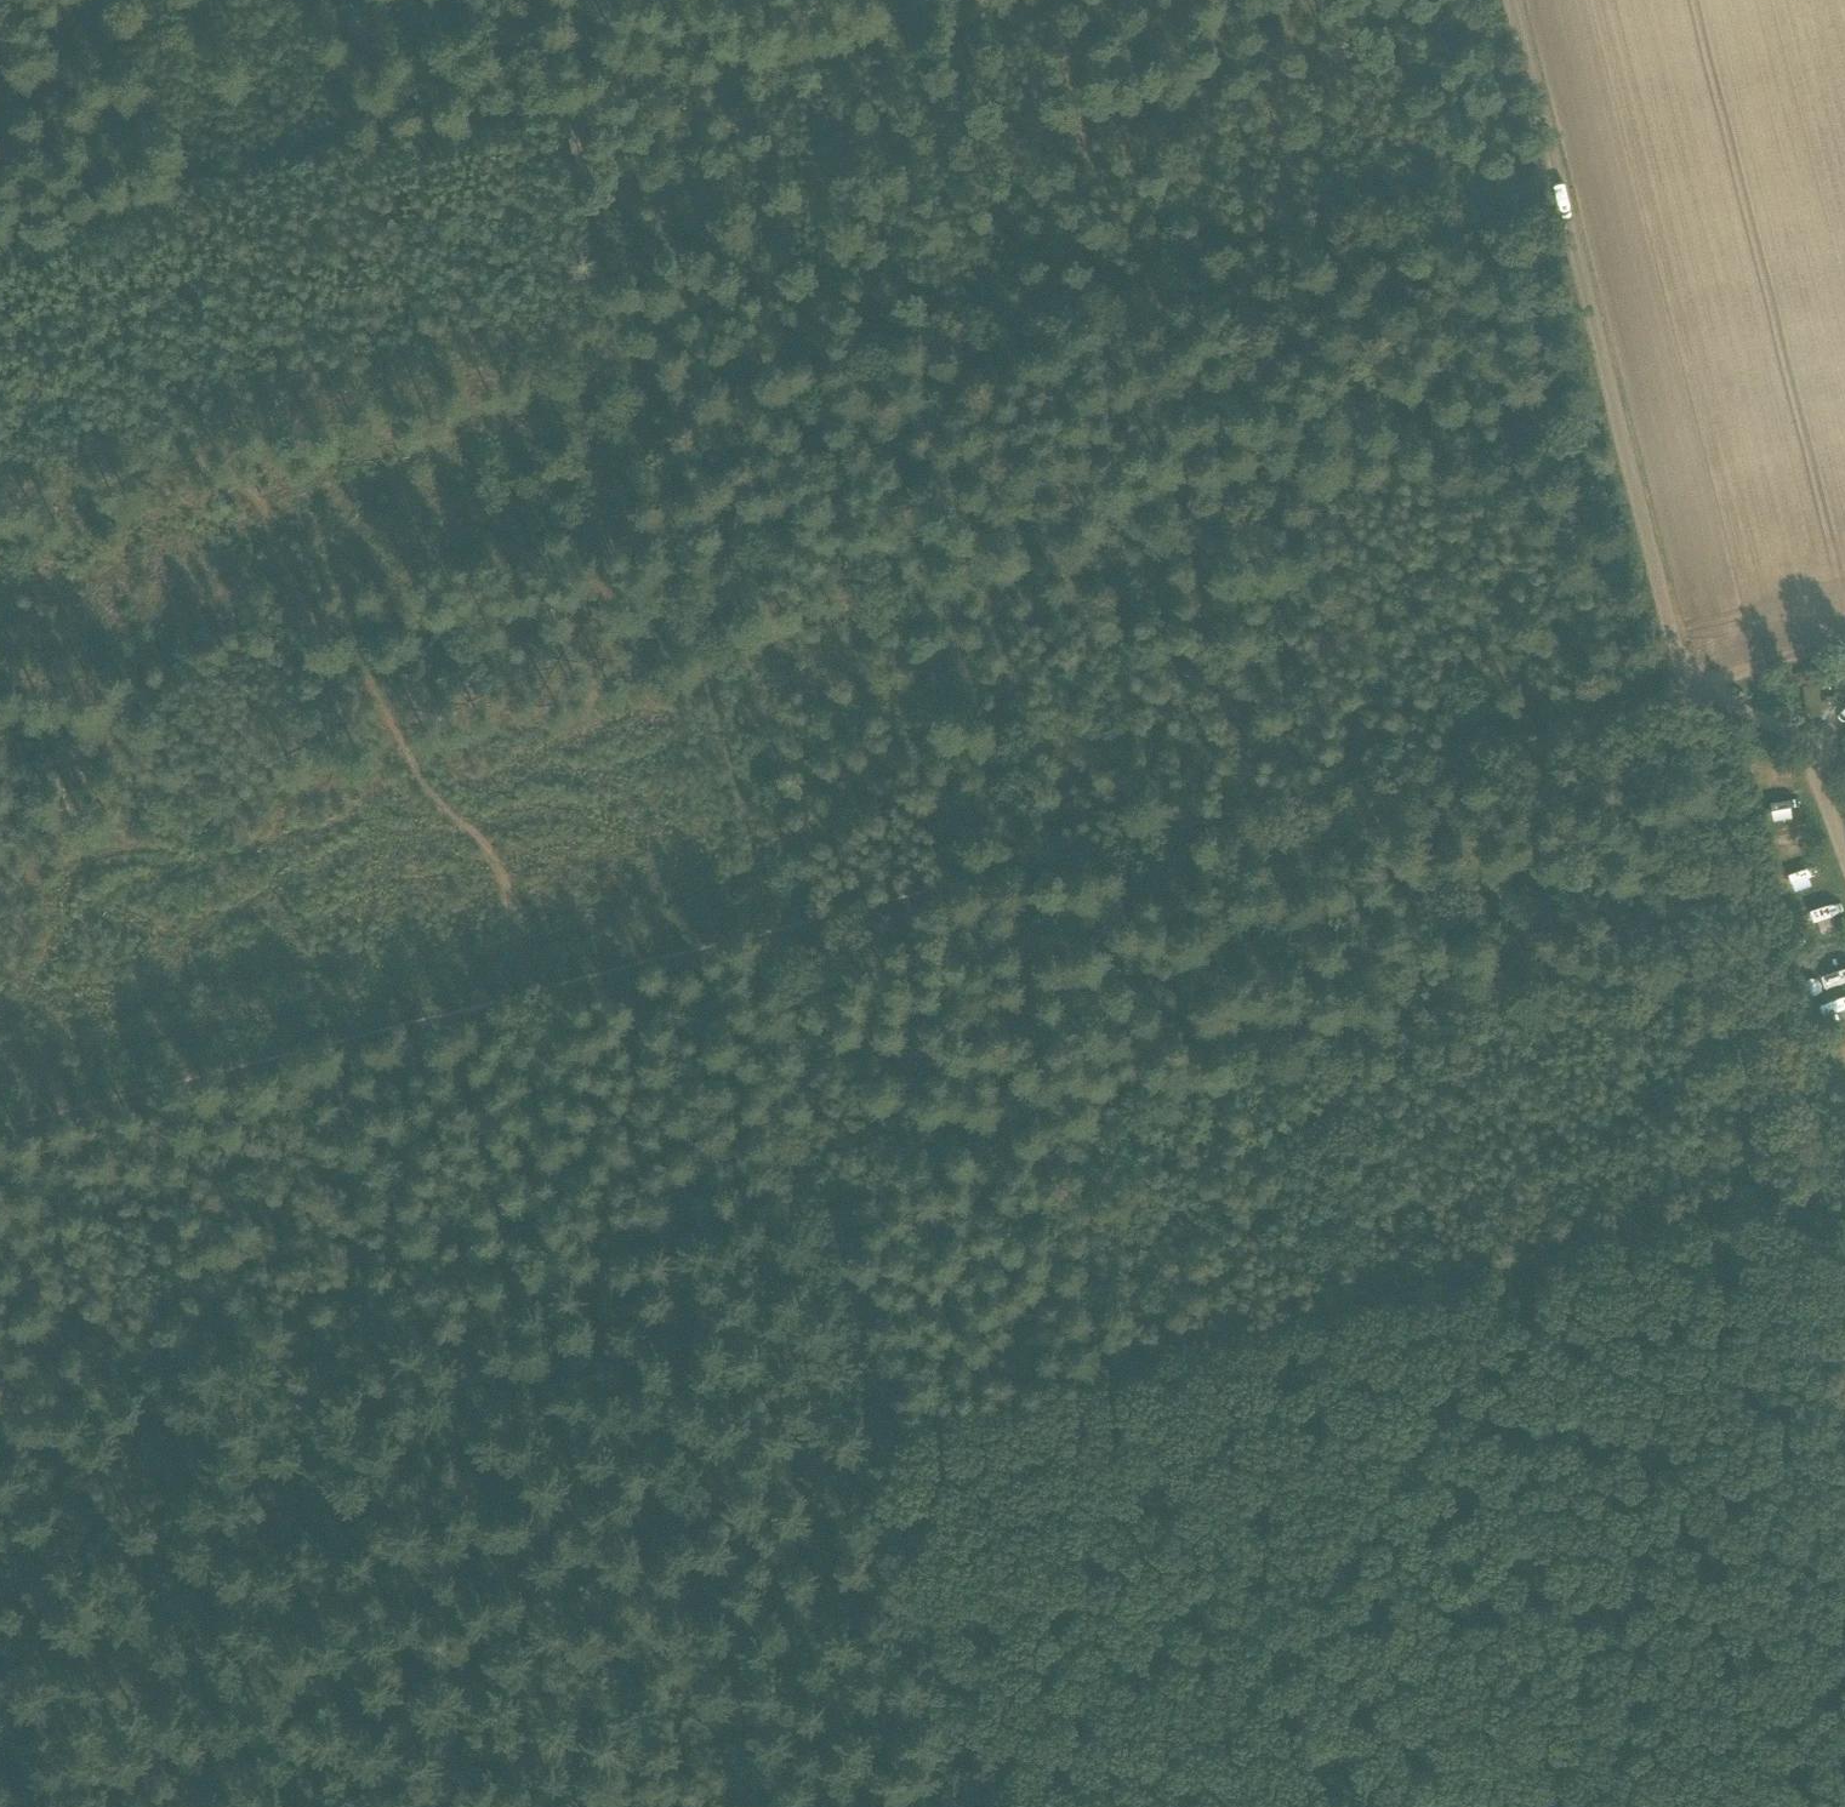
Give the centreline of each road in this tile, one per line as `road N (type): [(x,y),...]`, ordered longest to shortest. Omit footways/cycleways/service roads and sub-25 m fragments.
road 1 (track): [(542,0),(787,929),(996,1806)]
road 2 (track): [(1244,806),(0,1129)]
road 3 (unclassified): [(1685,685),(1511,0)]
road 4 (track): [(1844,1300),(1689,700)]
road 5 (track): [(1689,700),(1244,806)]
road 6 (track): [(1685,685),(1844,645)]

